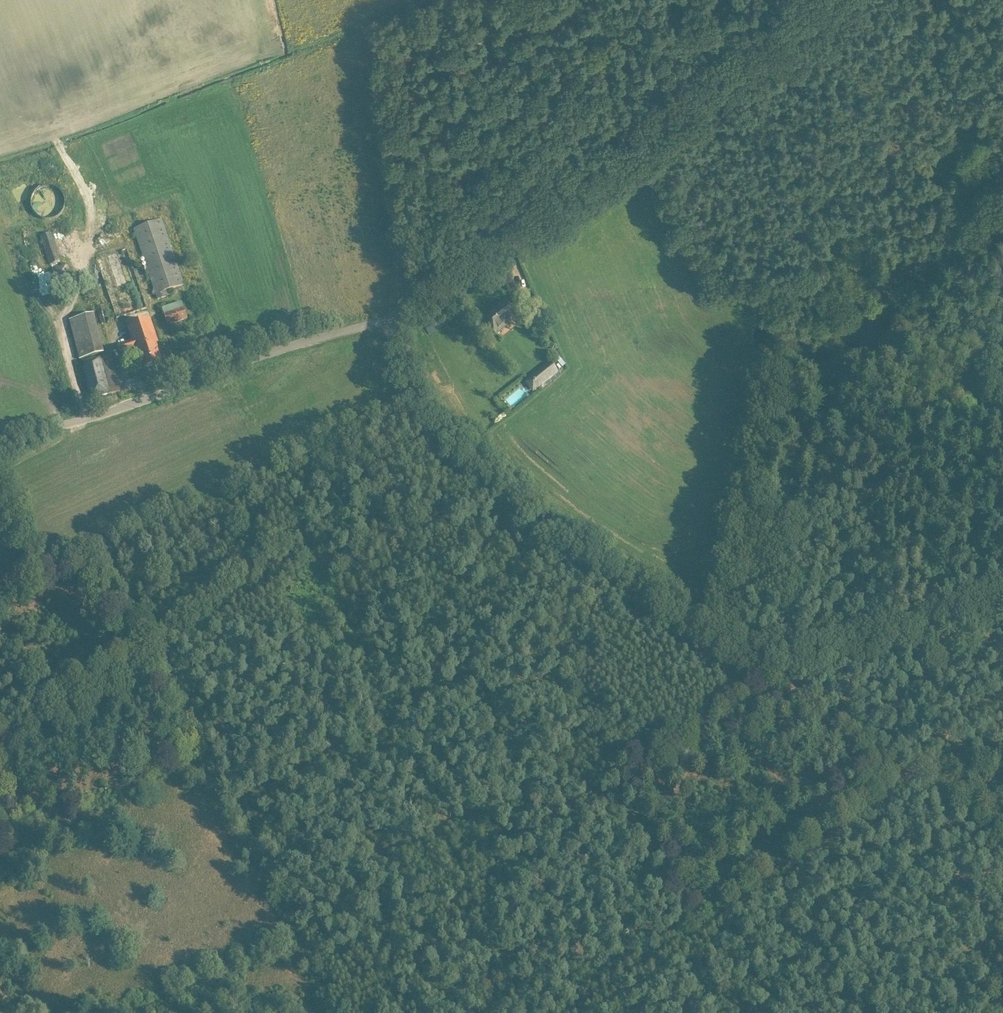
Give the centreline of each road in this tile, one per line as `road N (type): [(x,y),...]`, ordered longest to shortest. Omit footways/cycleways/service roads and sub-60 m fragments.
road 1 (unclassified): [(0,440),(436,302),(819,0)]
road 2 (track): [(1002,582),(854,647),(761,649),(485,467)]
road 3 (track): [(485,467),(408,395),(391,318)]

